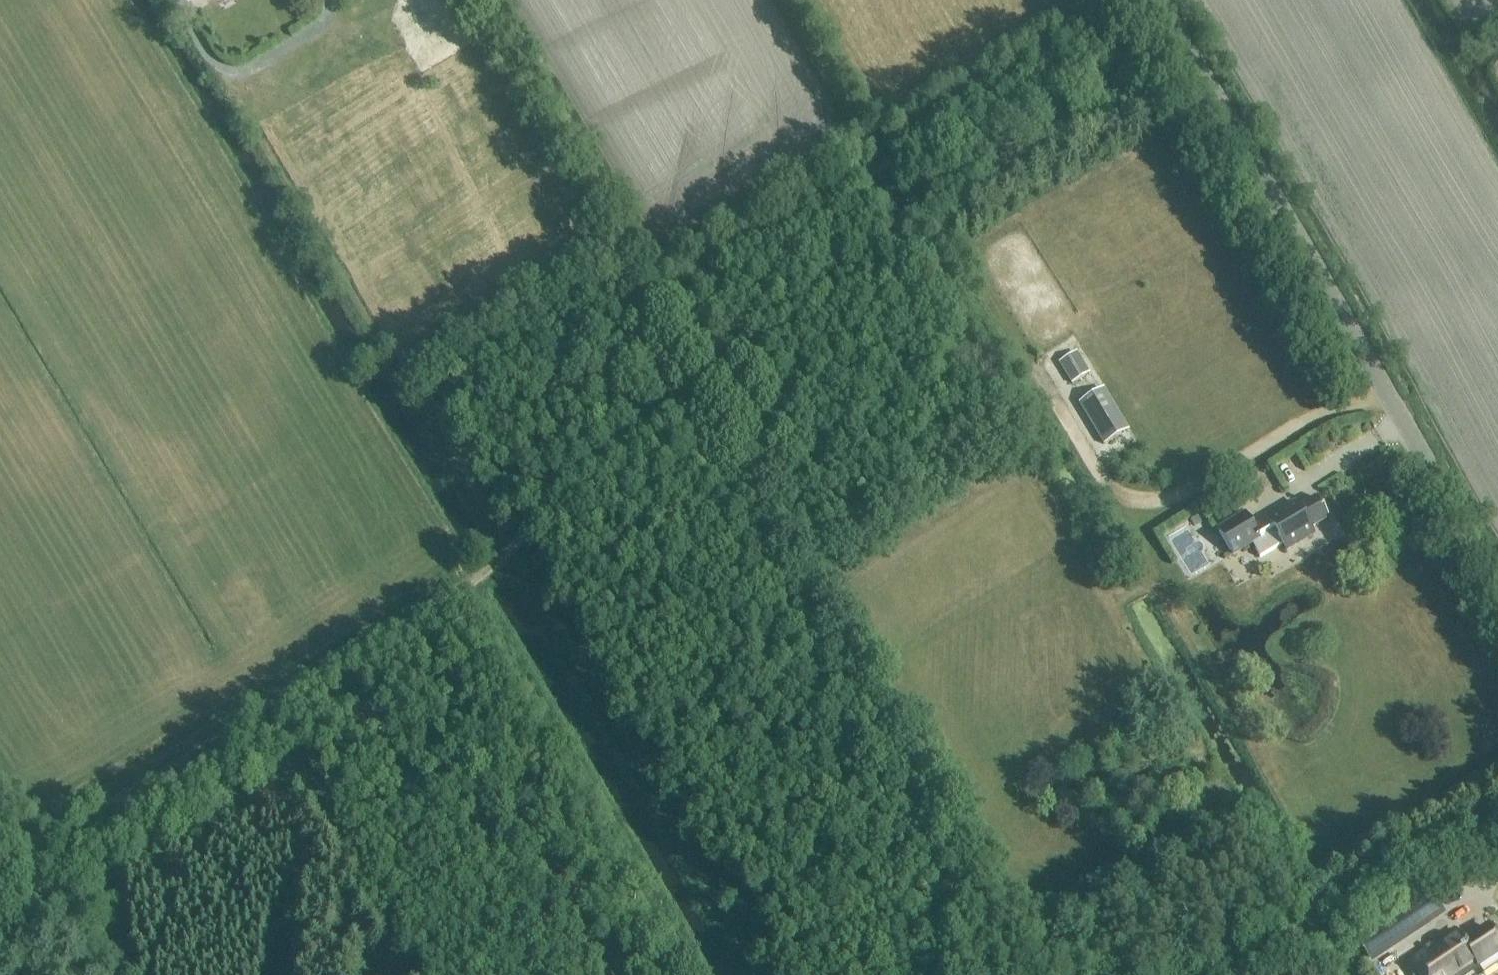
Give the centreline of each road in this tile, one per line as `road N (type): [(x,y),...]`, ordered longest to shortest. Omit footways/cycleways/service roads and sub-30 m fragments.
road 1 (track): [(1124,15),(871,173),(711,382),(541,517),(486,574),(37,838),(11,842),(0,835)]
road 2 (tertiary): [(1497,588),(1158,0)]
road 3 (track): [(512,552),(759,974)]
road 4 (unclassified): [(1216,974),(1497,811)]

